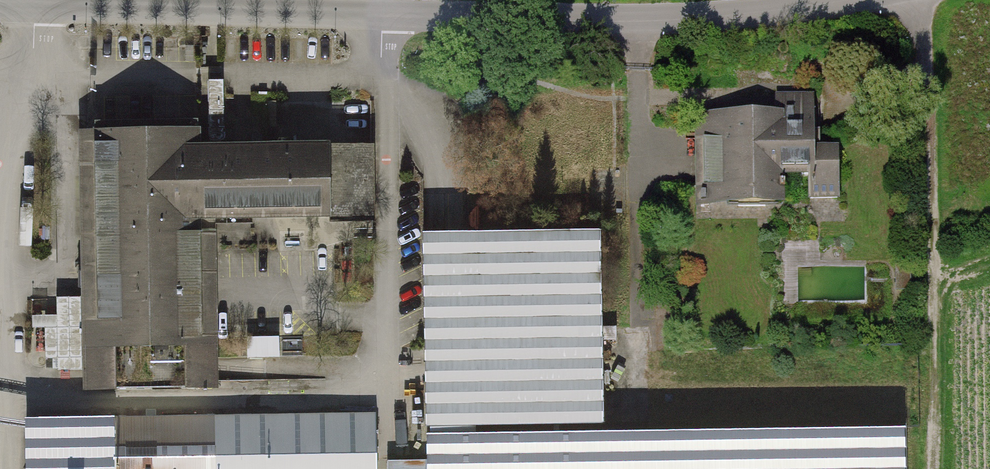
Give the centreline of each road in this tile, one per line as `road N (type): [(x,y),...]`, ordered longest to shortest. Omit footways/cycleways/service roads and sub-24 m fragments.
road 1 (unclassified): [(0,5),(640,19),(809,0)]
road 2 (track): [(930,468),(923,0)]
road 3 (track): [(989,278),(930,293),(933,468)]

